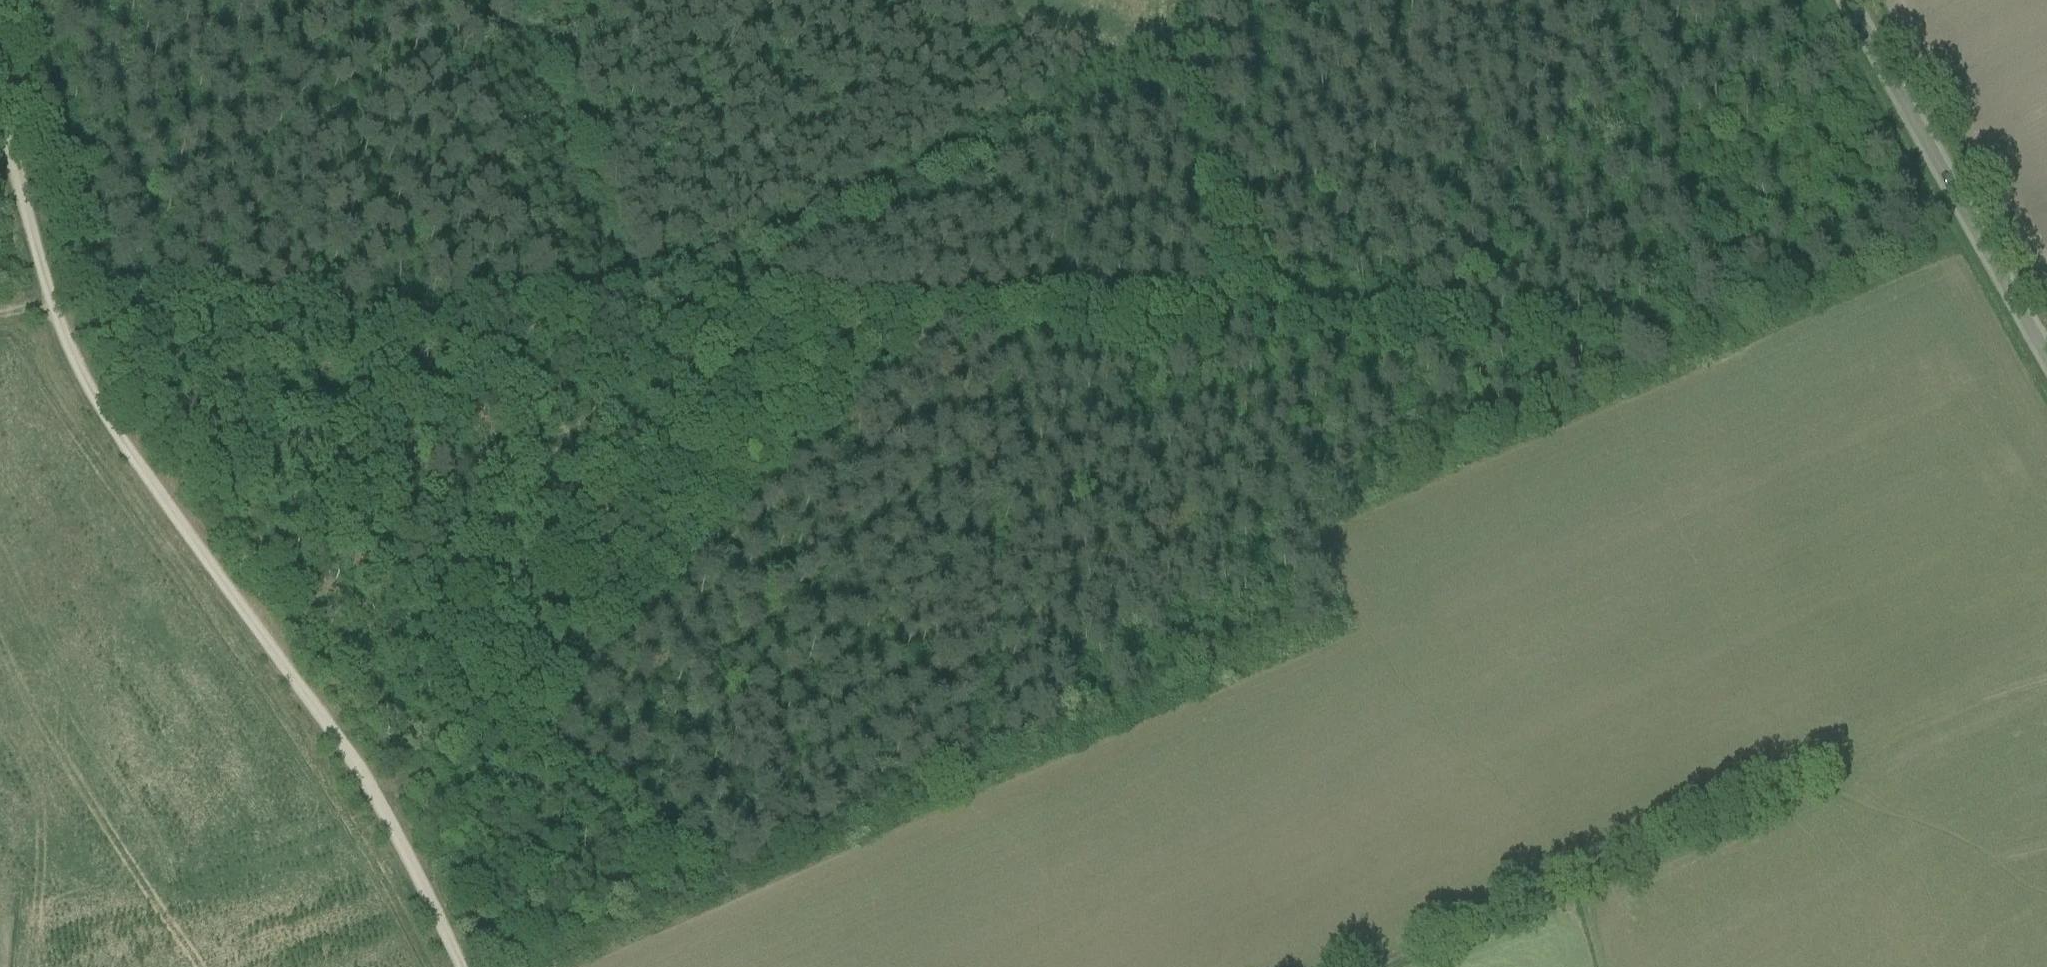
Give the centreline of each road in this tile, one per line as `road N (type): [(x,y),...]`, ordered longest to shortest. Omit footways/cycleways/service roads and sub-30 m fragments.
road 1 (track): [(0,106),(57,309),(113,426),(368,788),(463,966)]
road 2 (unclassified): [(2046,345),(1856,0)]

